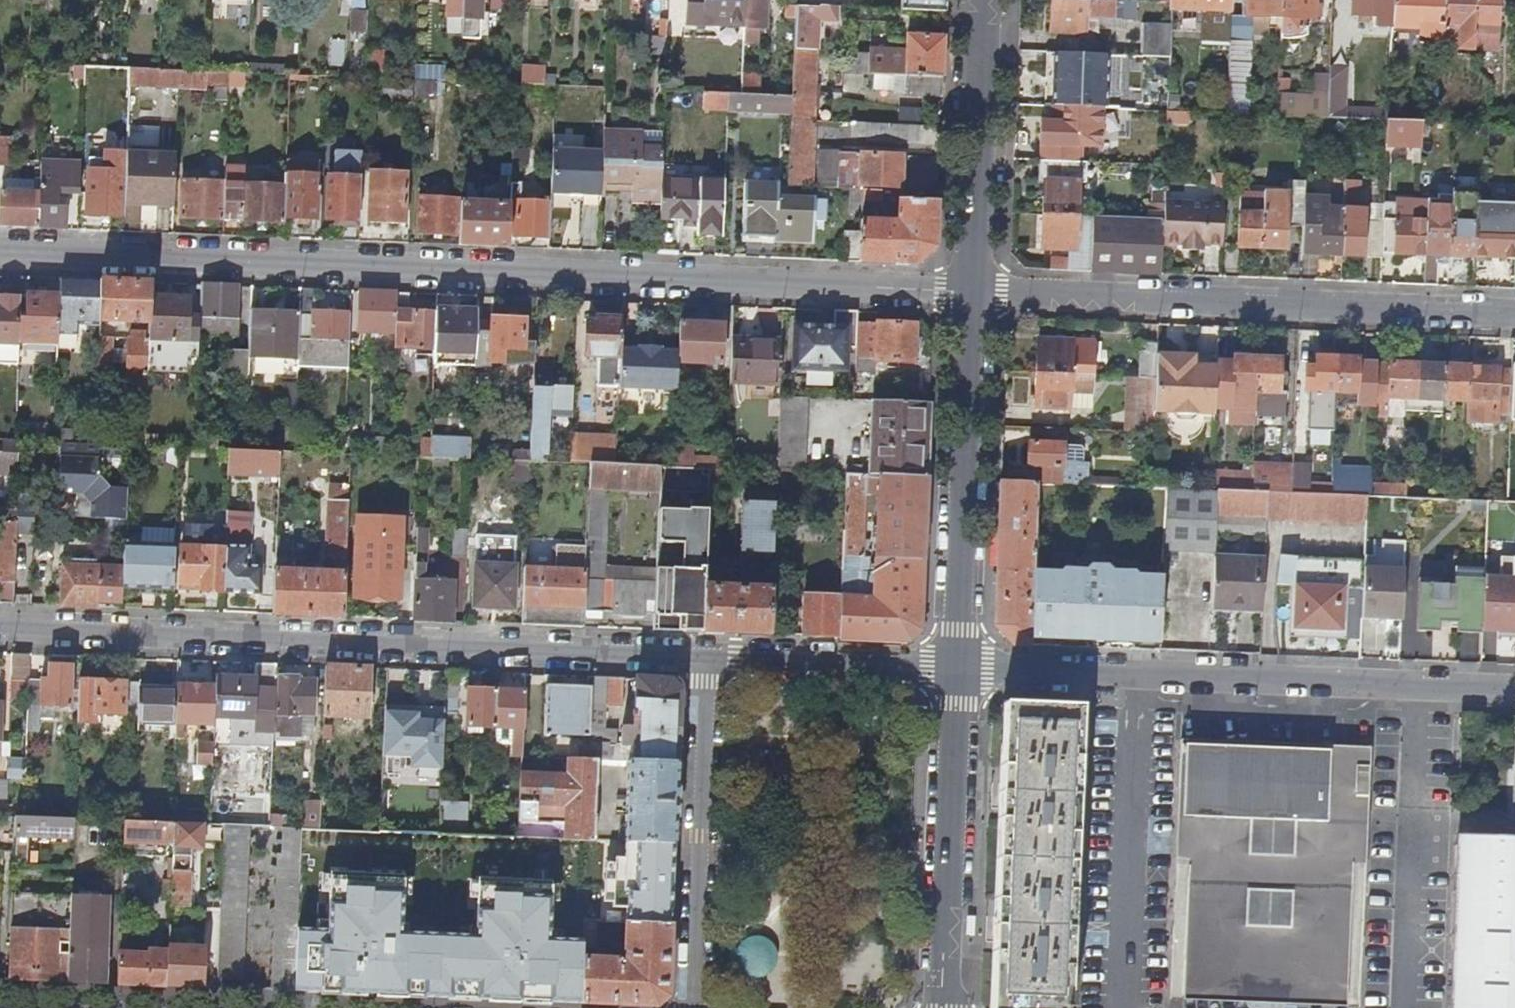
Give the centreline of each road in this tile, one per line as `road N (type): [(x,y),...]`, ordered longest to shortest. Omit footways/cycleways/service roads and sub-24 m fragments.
road 1 (residential): [(0,252),(972,293)]
road 2 (residential): [(704,661),(0,630)]
road 3 (residential): [(958,668),(1514,692)]
road 4 (residential): [(972,293),(1514,314)]
road 5 (residential): [(972,293),(958,668)]
road 6 (residential): [(704,661),(687,1007)]
road 7 (residential): [(958,668),(942,1007)]
road 8 (residential): [(983,0),(972,293)]
road 9 (residential): [(958,668),(704,661)]

